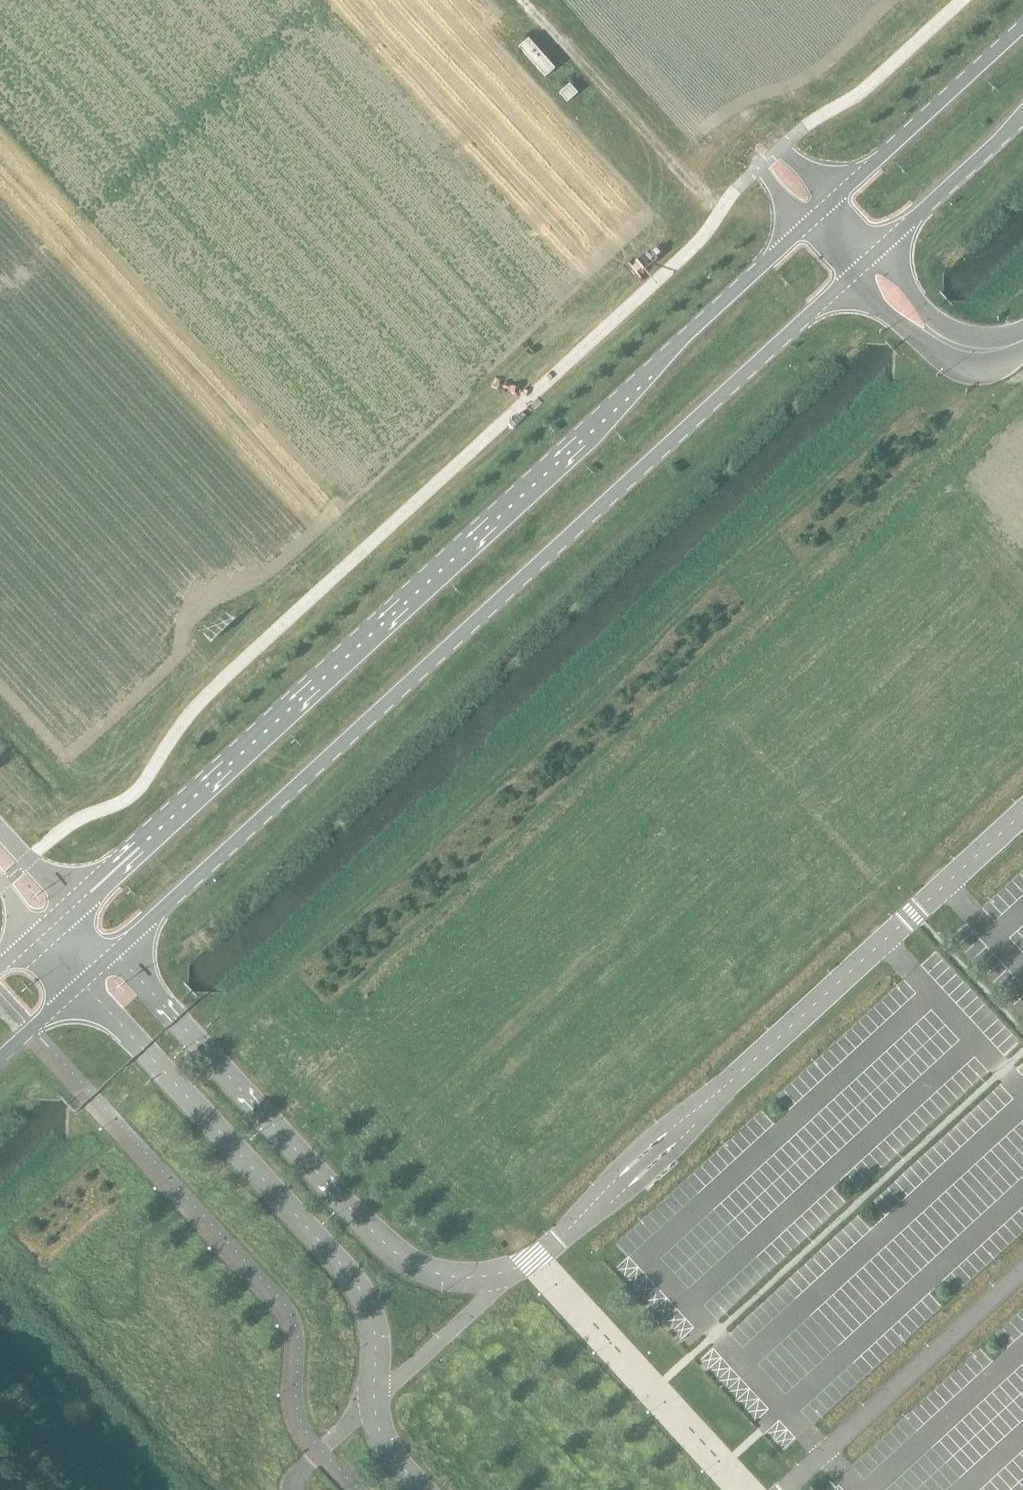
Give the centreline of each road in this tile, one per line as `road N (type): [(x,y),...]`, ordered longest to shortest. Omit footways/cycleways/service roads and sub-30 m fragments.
road 1 (secondary): [(808,223),(69,906)]
road 2 (secondary): [(117,951),(852,274)]
road 3 (unclassified): [(503,1275),(442,1279),(380,1244),(117,951)]
road 4 (unclassified): [(80,986),(341,1262),(376,1321),(375,1396)]
road 5 (secondary): [(1022,25),(833,200)]
road 6 (secondary): [(877,251),(1022,116)]

